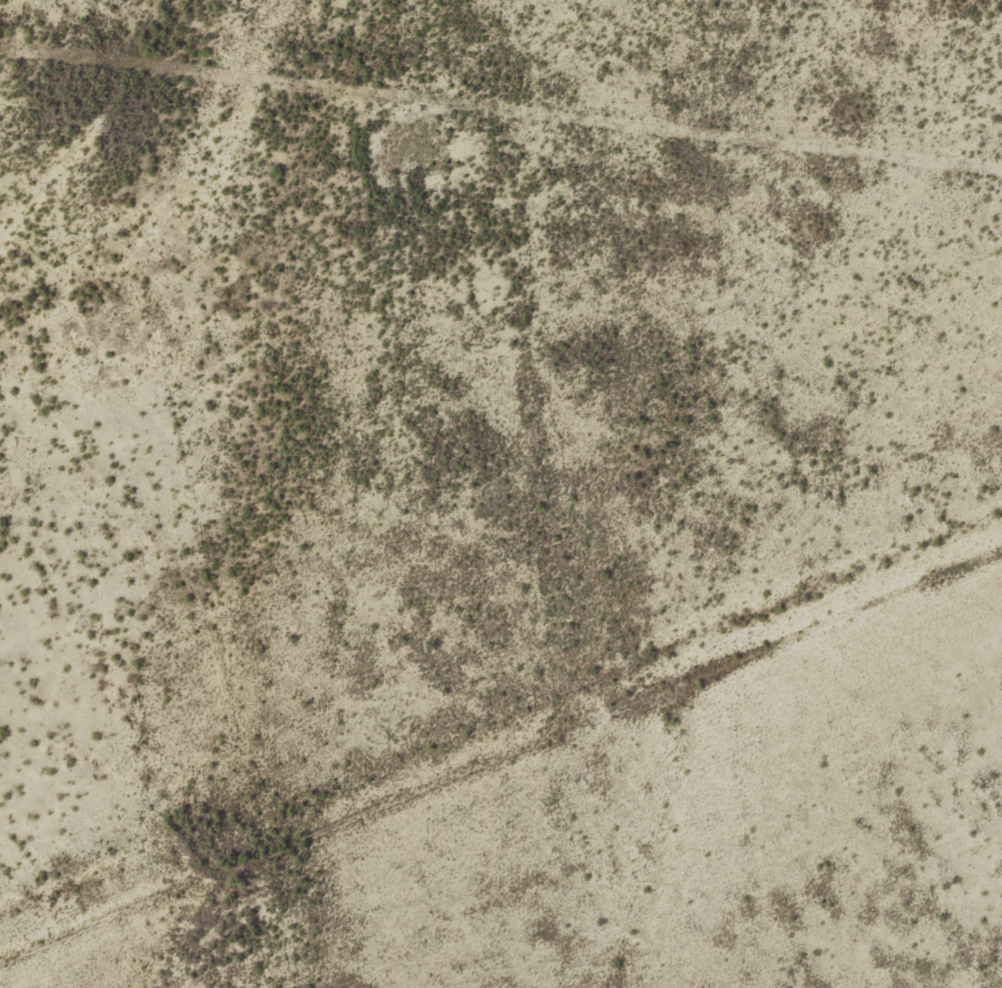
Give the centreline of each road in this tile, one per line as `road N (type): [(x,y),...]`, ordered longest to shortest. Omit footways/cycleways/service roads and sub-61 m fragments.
road 1 (track): [(1001,545),(356,821),(0,957)]

